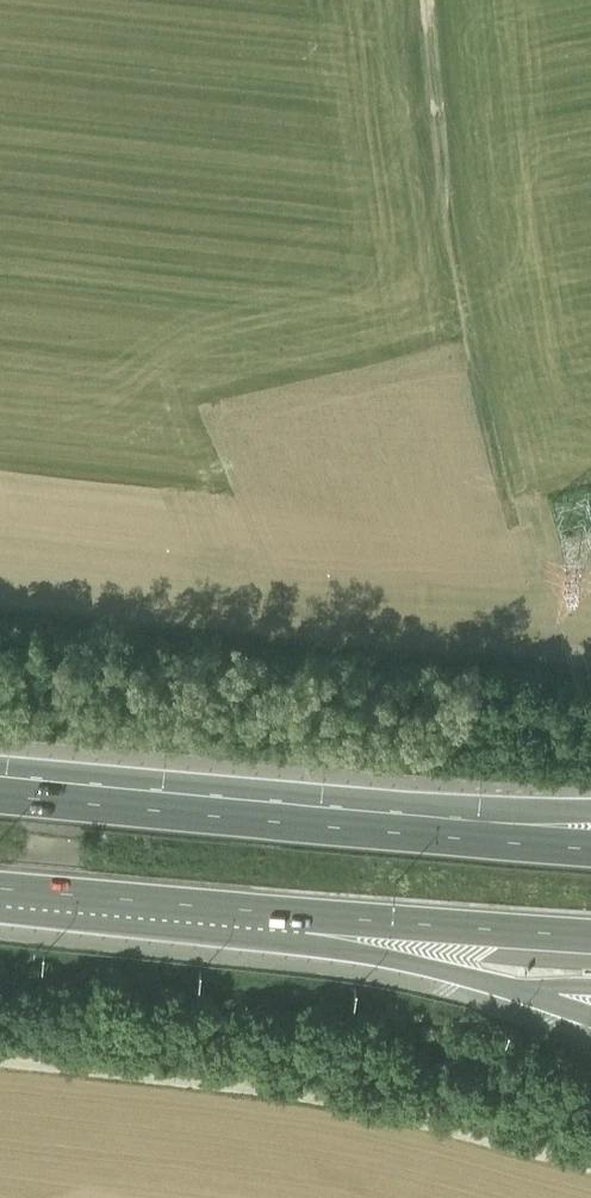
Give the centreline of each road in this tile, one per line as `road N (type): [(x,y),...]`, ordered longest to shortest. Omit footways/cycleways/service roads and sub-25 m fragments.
road 1 (unclassified): [(590,1152),(307,1076),(0,1044)]
road 2 (track): [(500,467),(456,258),(431,0)]
road 3 (motorway): [(358,803),(0,766)]
road 4 (motorway): [(249,884),(590,909)]
road 5 (motorway): [(0,861),(249,884)]
road 6 (motorway): [(590,786),(470,784),(358,803)]
road 7 (motorway): [(590,820),(358,803)]
road 8 (motorway): [(249,884),(317,912),(454,944)]

